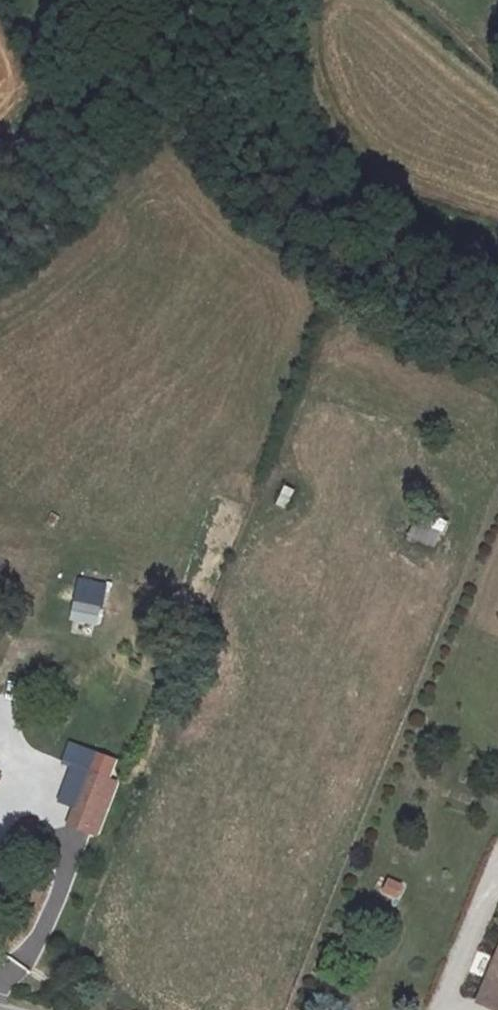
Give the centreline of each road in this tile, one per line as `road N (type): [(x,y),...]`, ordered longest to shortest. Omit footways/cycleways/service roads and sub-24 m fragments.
road 1 (track): [(0,169),(48,117),(148,66),(211,0)]

